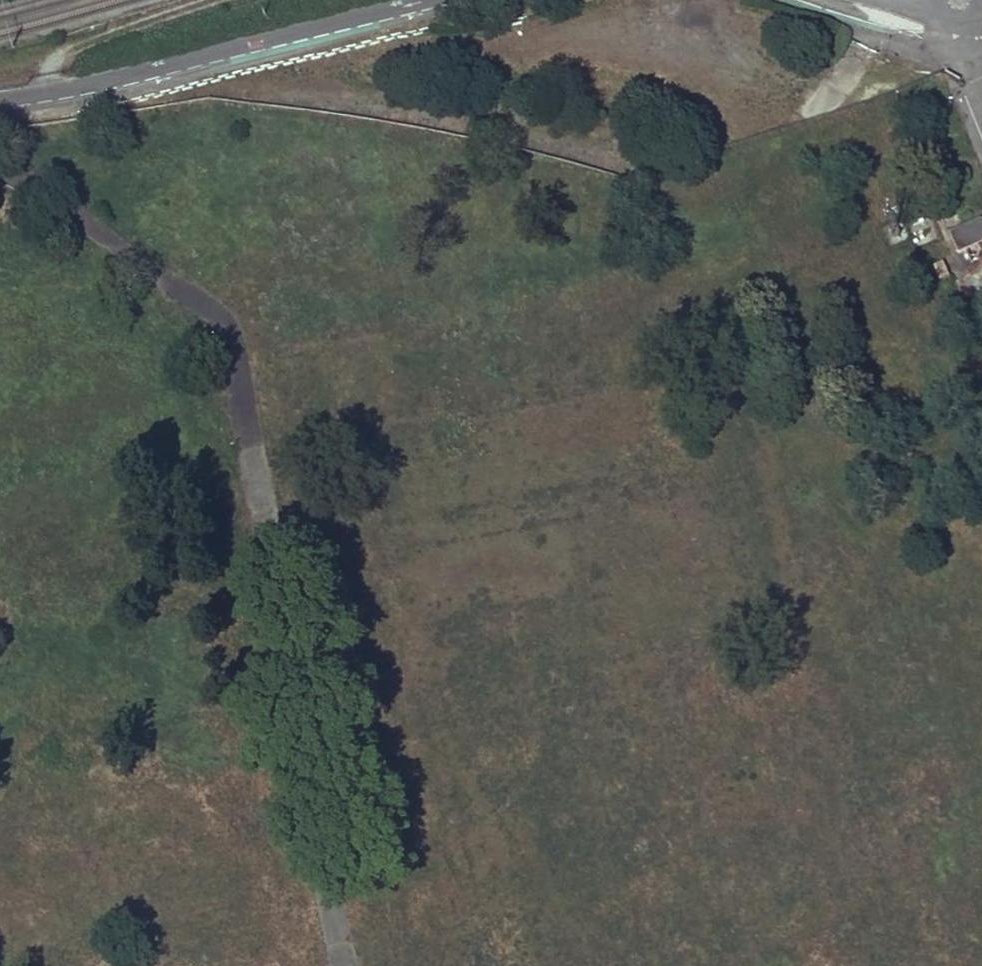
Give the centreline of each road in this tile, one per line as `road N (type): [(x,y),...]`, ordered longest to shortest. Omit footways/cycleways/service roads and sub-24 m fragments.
road 1 (unclassified): [(422,0),(0,100)]

